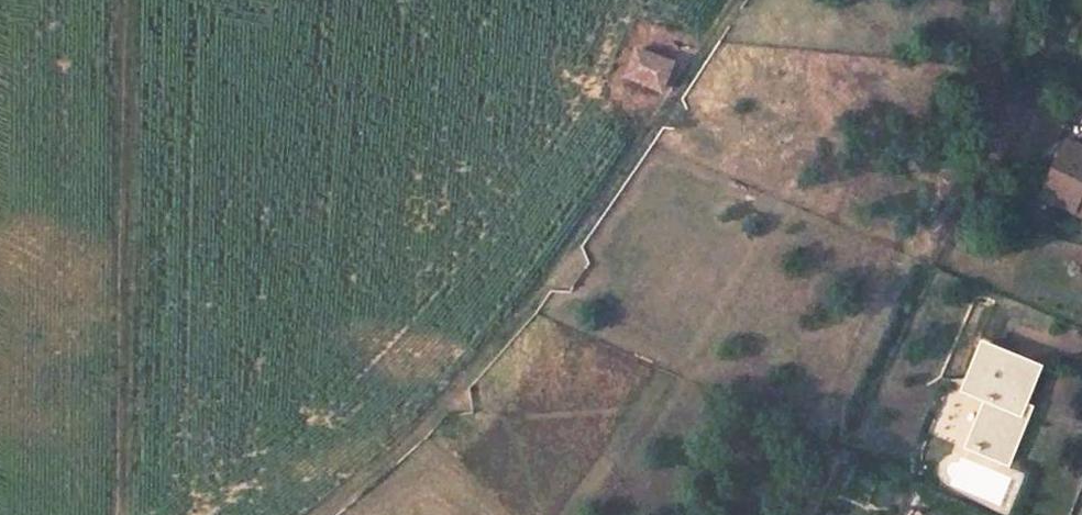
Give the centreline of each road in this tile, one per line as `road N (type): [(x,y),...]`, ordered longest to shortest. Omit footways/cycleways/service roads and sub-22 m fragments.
road 1 (track): [(317,514),(479,363),(649,129)]

